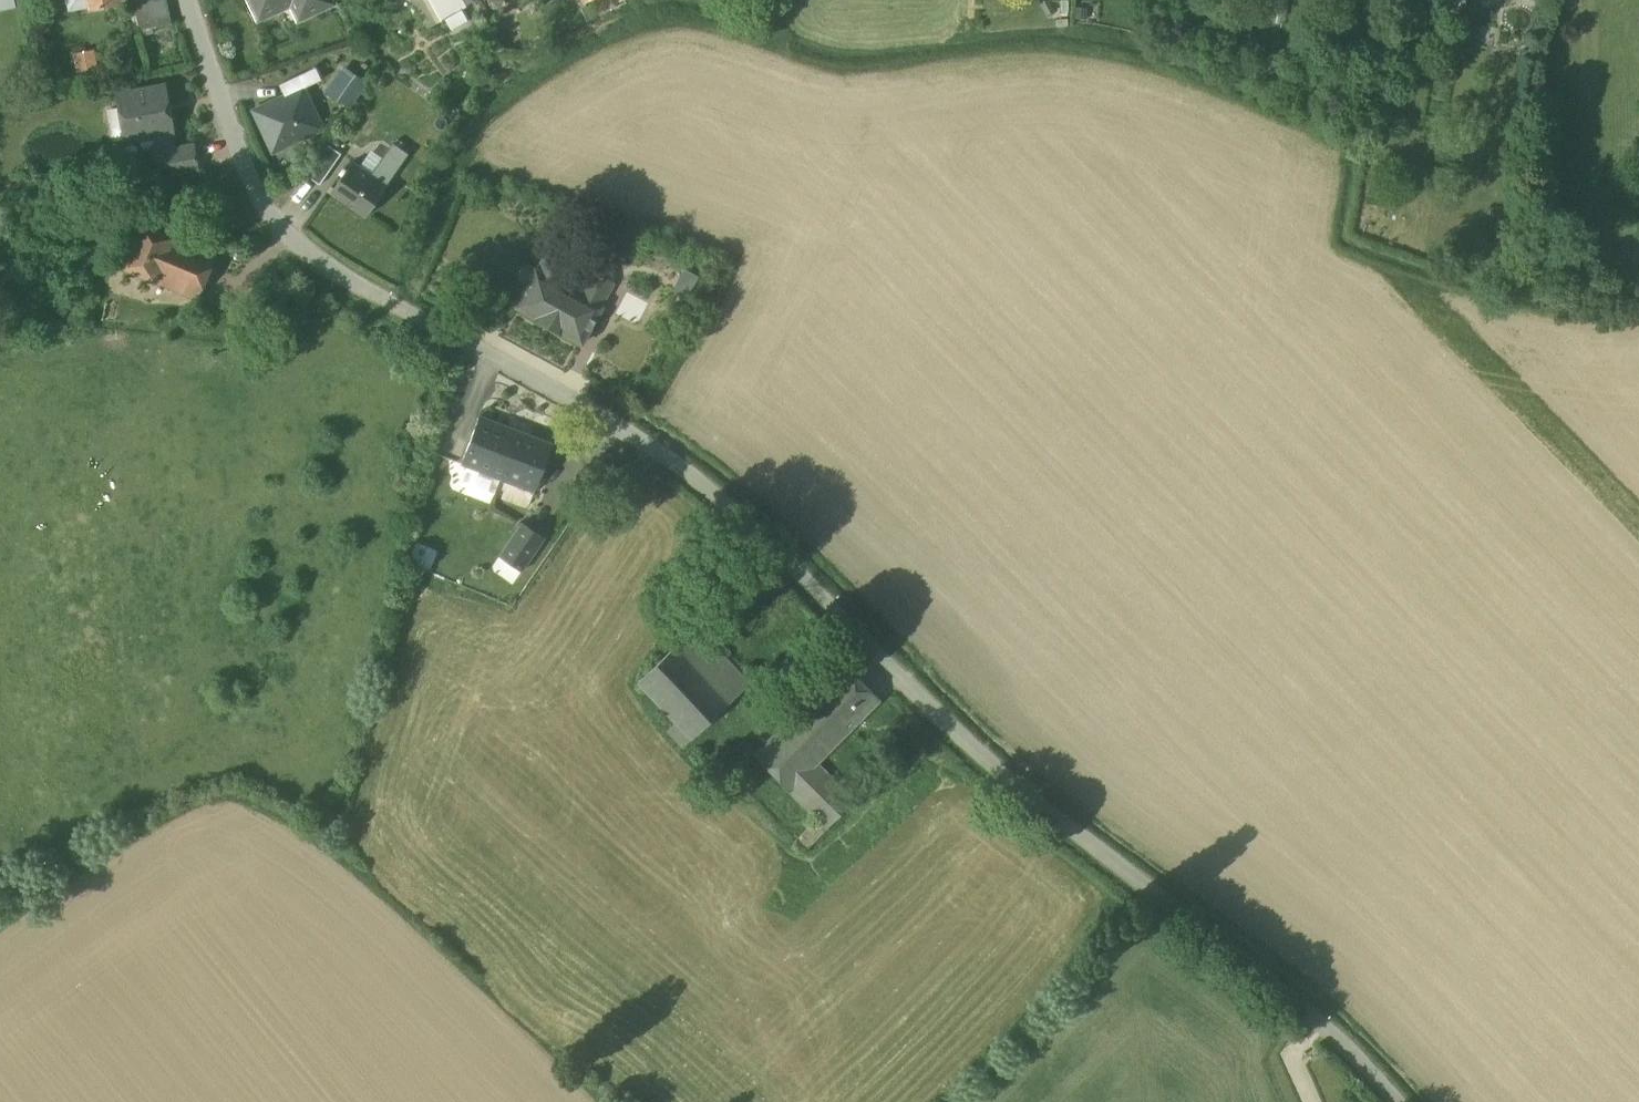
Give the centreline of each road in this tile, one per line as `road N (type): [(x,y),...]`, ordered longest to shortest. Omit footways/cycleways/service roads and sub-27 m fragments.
road 1 (unclassified): [(1400,1101),(1334,1029),(1034,795),(721,499),(655,447)]
road 2 (residential): [(655,447),(330,272),(282,232),(257,196),(187,0)]

